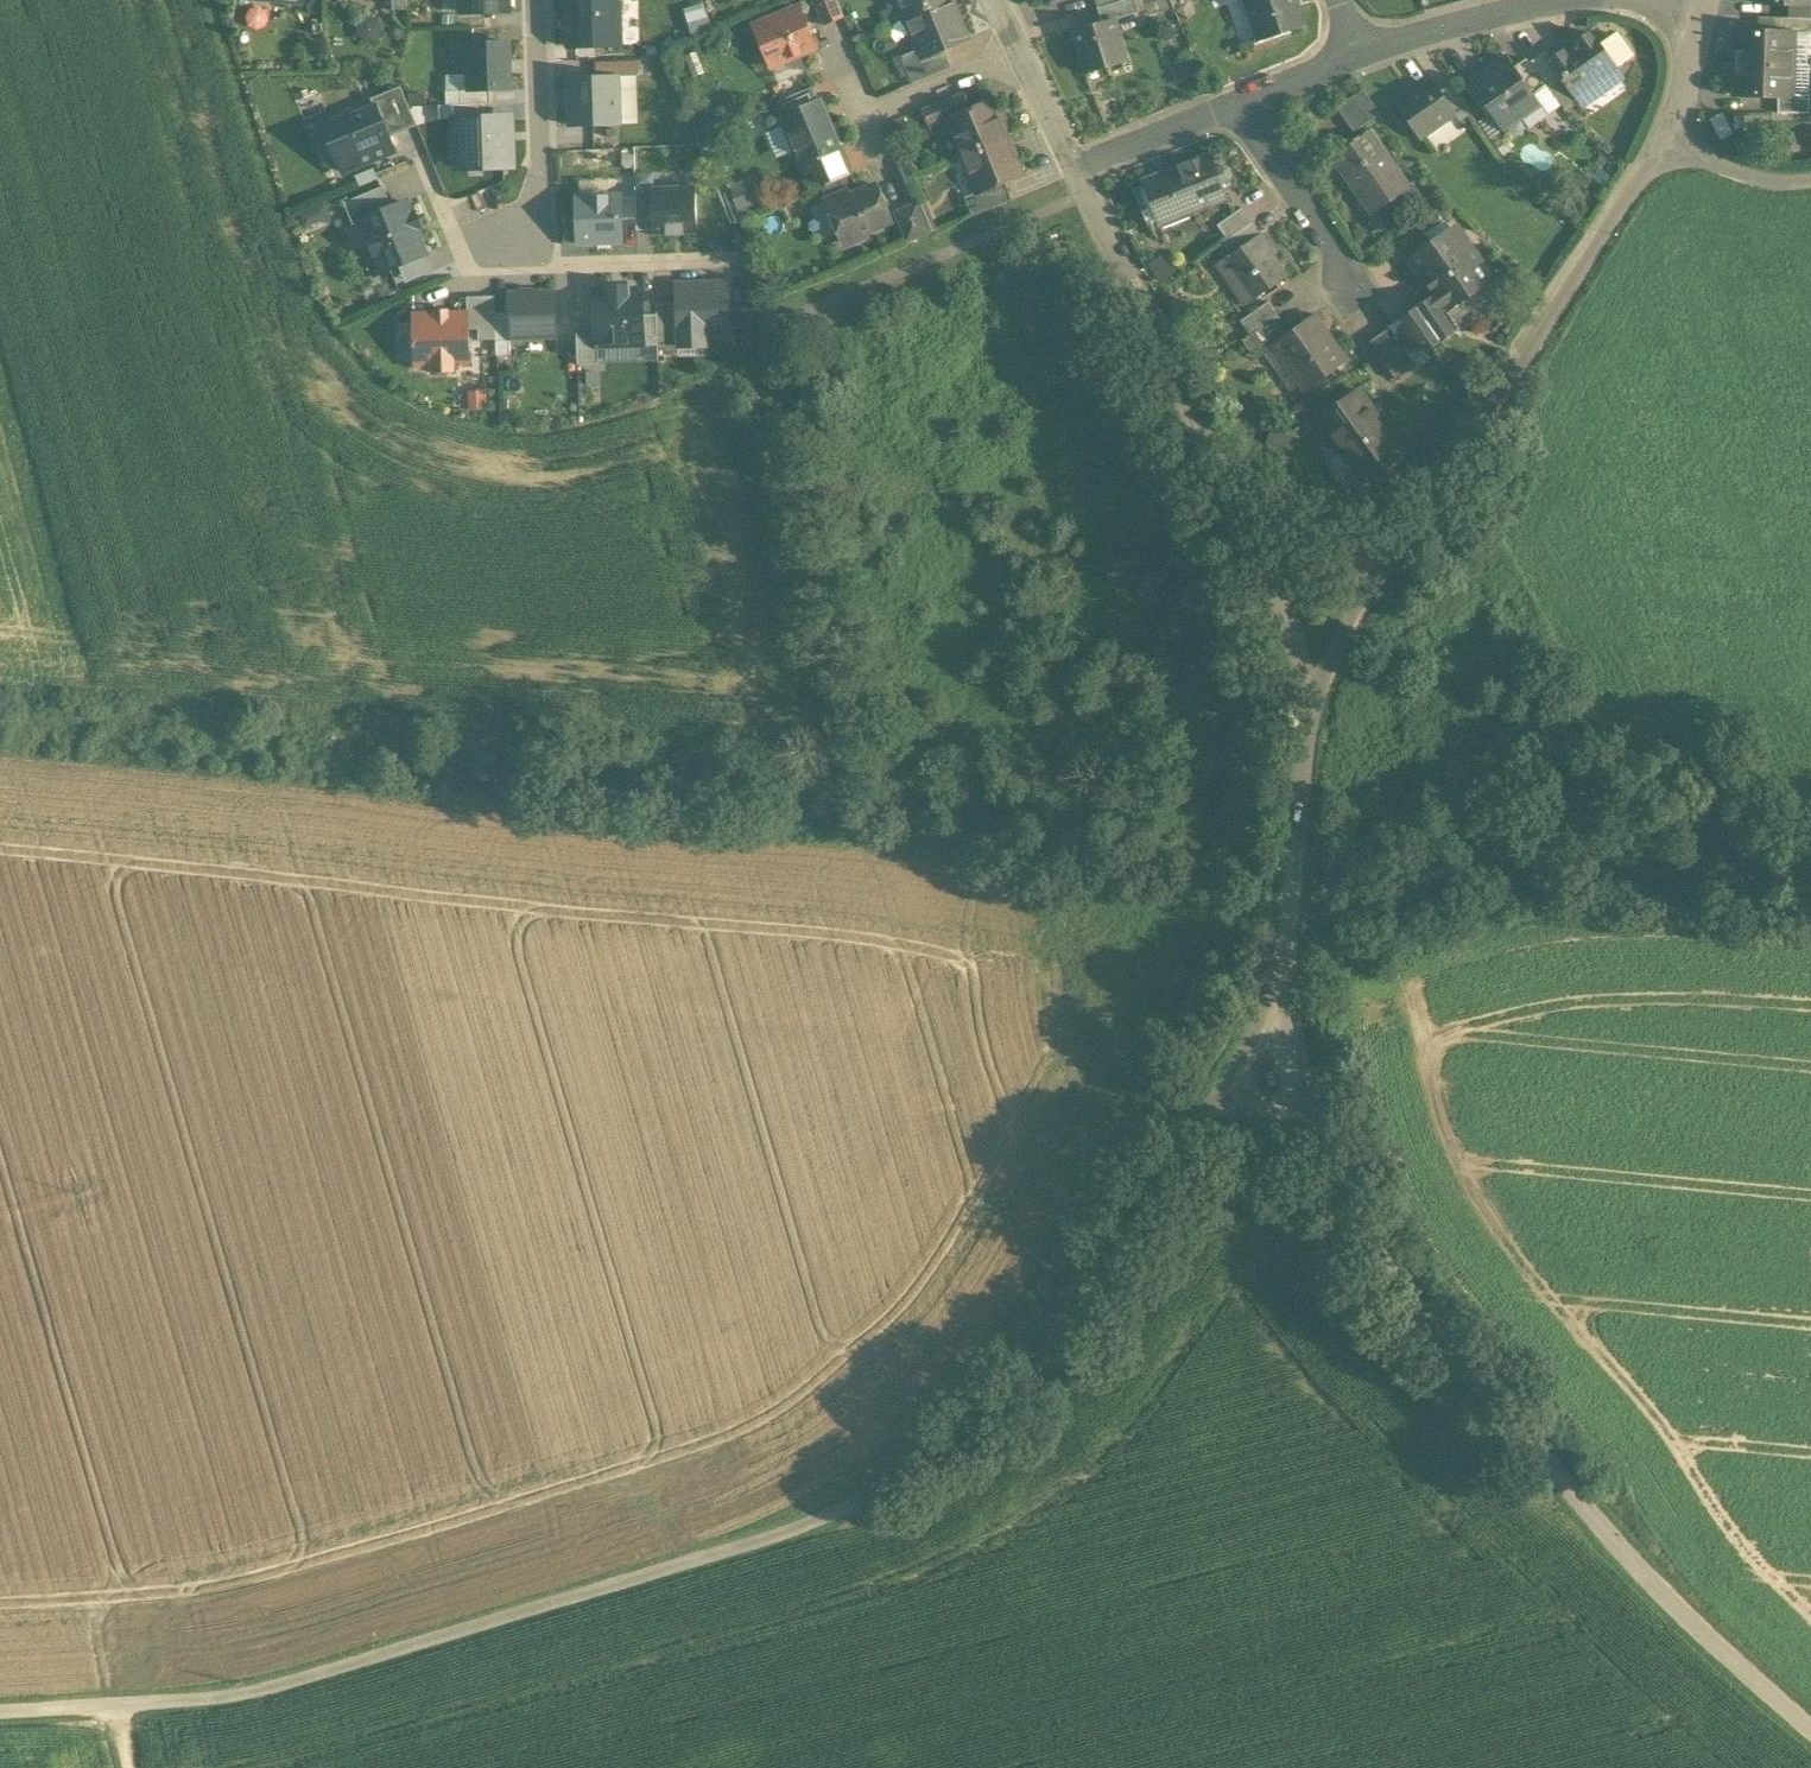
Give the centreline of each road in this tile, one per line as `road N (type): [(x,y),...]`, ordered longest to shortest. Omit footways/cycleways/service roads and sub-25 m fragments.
road 1 (track): [(0,1717),(257,1696),(867,1510),(1033,1387),(1205,1128),(1312,1119)]
road 2 (unclassified): [(1810,1724),(1500,1426),(1378,1252),(1312,1119),(1282,948),(1316,704)]
road 3 (residential): [(1408,546),(1444,506),(1664,139)]
road 4 (residential): [(1084,166),(1248,528)]
road 5 (residential): [(543,252),(537,0)]
road 6 (residential): [(1238,104),(1353,291)]
road 7 (residential): [(1571,0),(1361,55)]
road 8 (track): [(1282,948),(1205,1128)]
road 9 (residential): [(1248,528),(1316,704)]
road 10 (residential): [(999,0),(1084,166)]
road 11 (residential): [(1316,704),(1370,588),(1408,546)]
road 12 (unclassified): [(1408,546),(1325,562),(1248,528)]
road 13 (residential): [(1238,104),(1084,166)]
road 14 (unclassified): [(1810,181),(1762,181),(1664,139)]
road 15 (residential): [(1664,139),(1702,0)]
road 16 (residential): [(1361,55),(1238,104)]

